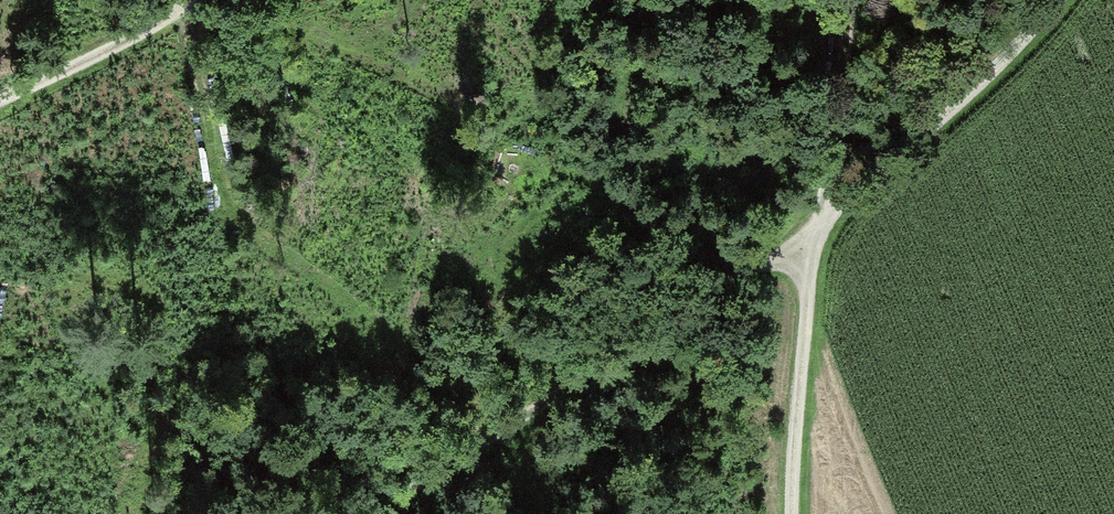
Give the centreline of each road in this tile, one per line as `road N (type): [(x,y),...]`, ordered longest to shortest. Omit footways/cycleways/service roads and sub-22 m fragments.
road 1 (track): [(1052,0),(822,224),(438,473),(389,513)]
road 2 (track): [(852,0),(792,442),(790,513)]
road 3 (track): [(189,0),(168,23),(0,100)]

